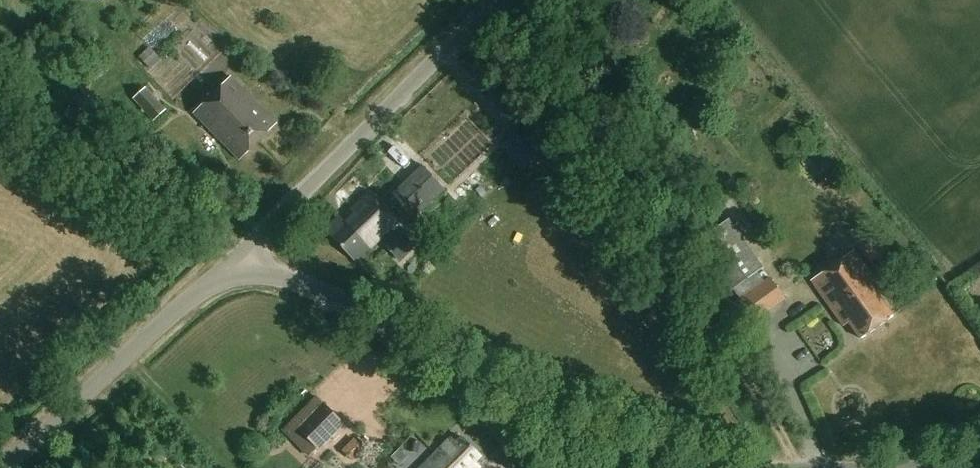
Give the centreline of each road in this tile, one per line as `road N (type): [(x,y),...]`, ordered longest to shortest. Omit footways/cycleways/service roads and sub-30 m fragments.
road 1 (track): [(497,0),(642,243),(806,467)]
road 2 (tertiary): [(242,253),(538,414),(657,456),(722,467)]
road 3 (unclassified): [(242,253),(495,0)]
road 4 (tertiary): [(9,467),(242,253)]

